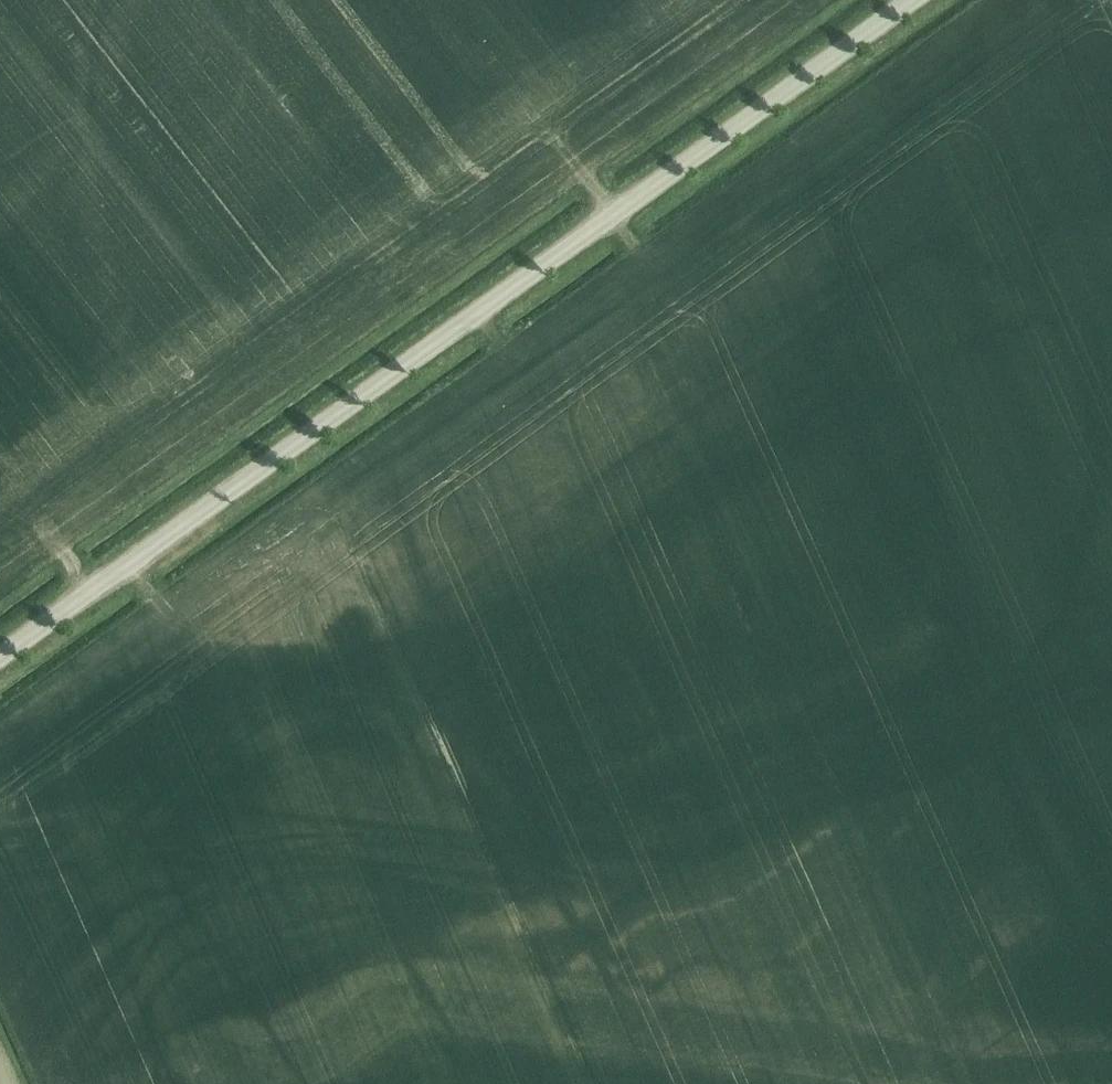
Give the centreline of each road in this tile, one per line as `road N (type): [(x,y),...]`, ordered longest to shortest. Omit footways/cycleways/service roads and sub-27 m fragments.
road 1 (unclassified): [(0,653),(915,0)]

